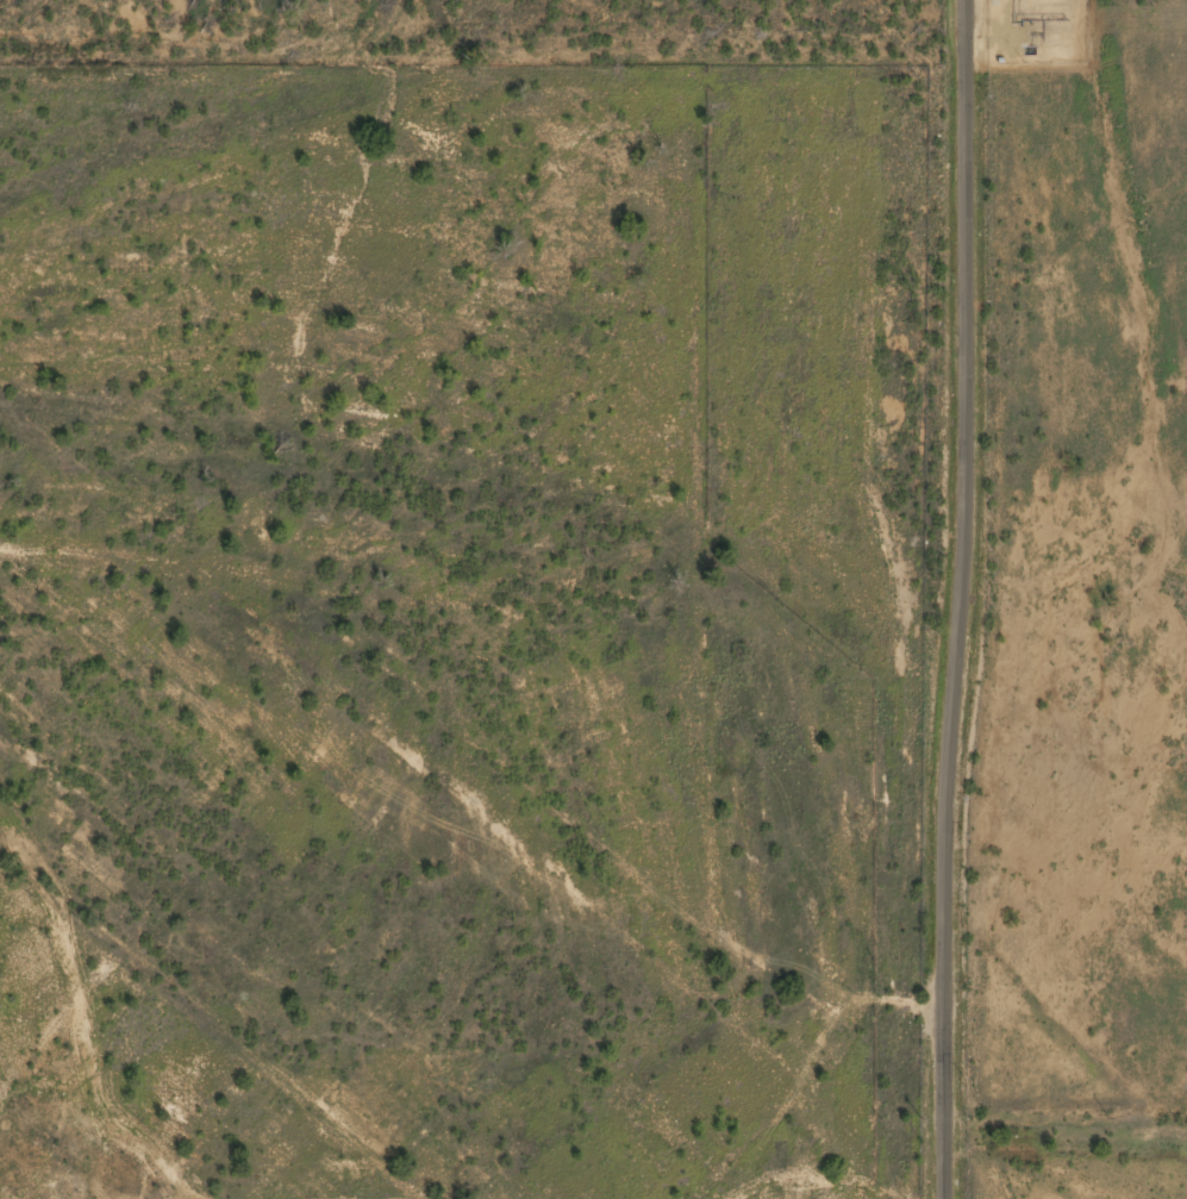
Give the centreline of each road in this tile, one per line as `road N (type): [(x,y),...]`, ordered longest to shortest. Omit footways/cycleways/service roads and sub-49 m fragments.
road 1 (residential): [(942,1198),(942,858),(962,562),(964,73)]

